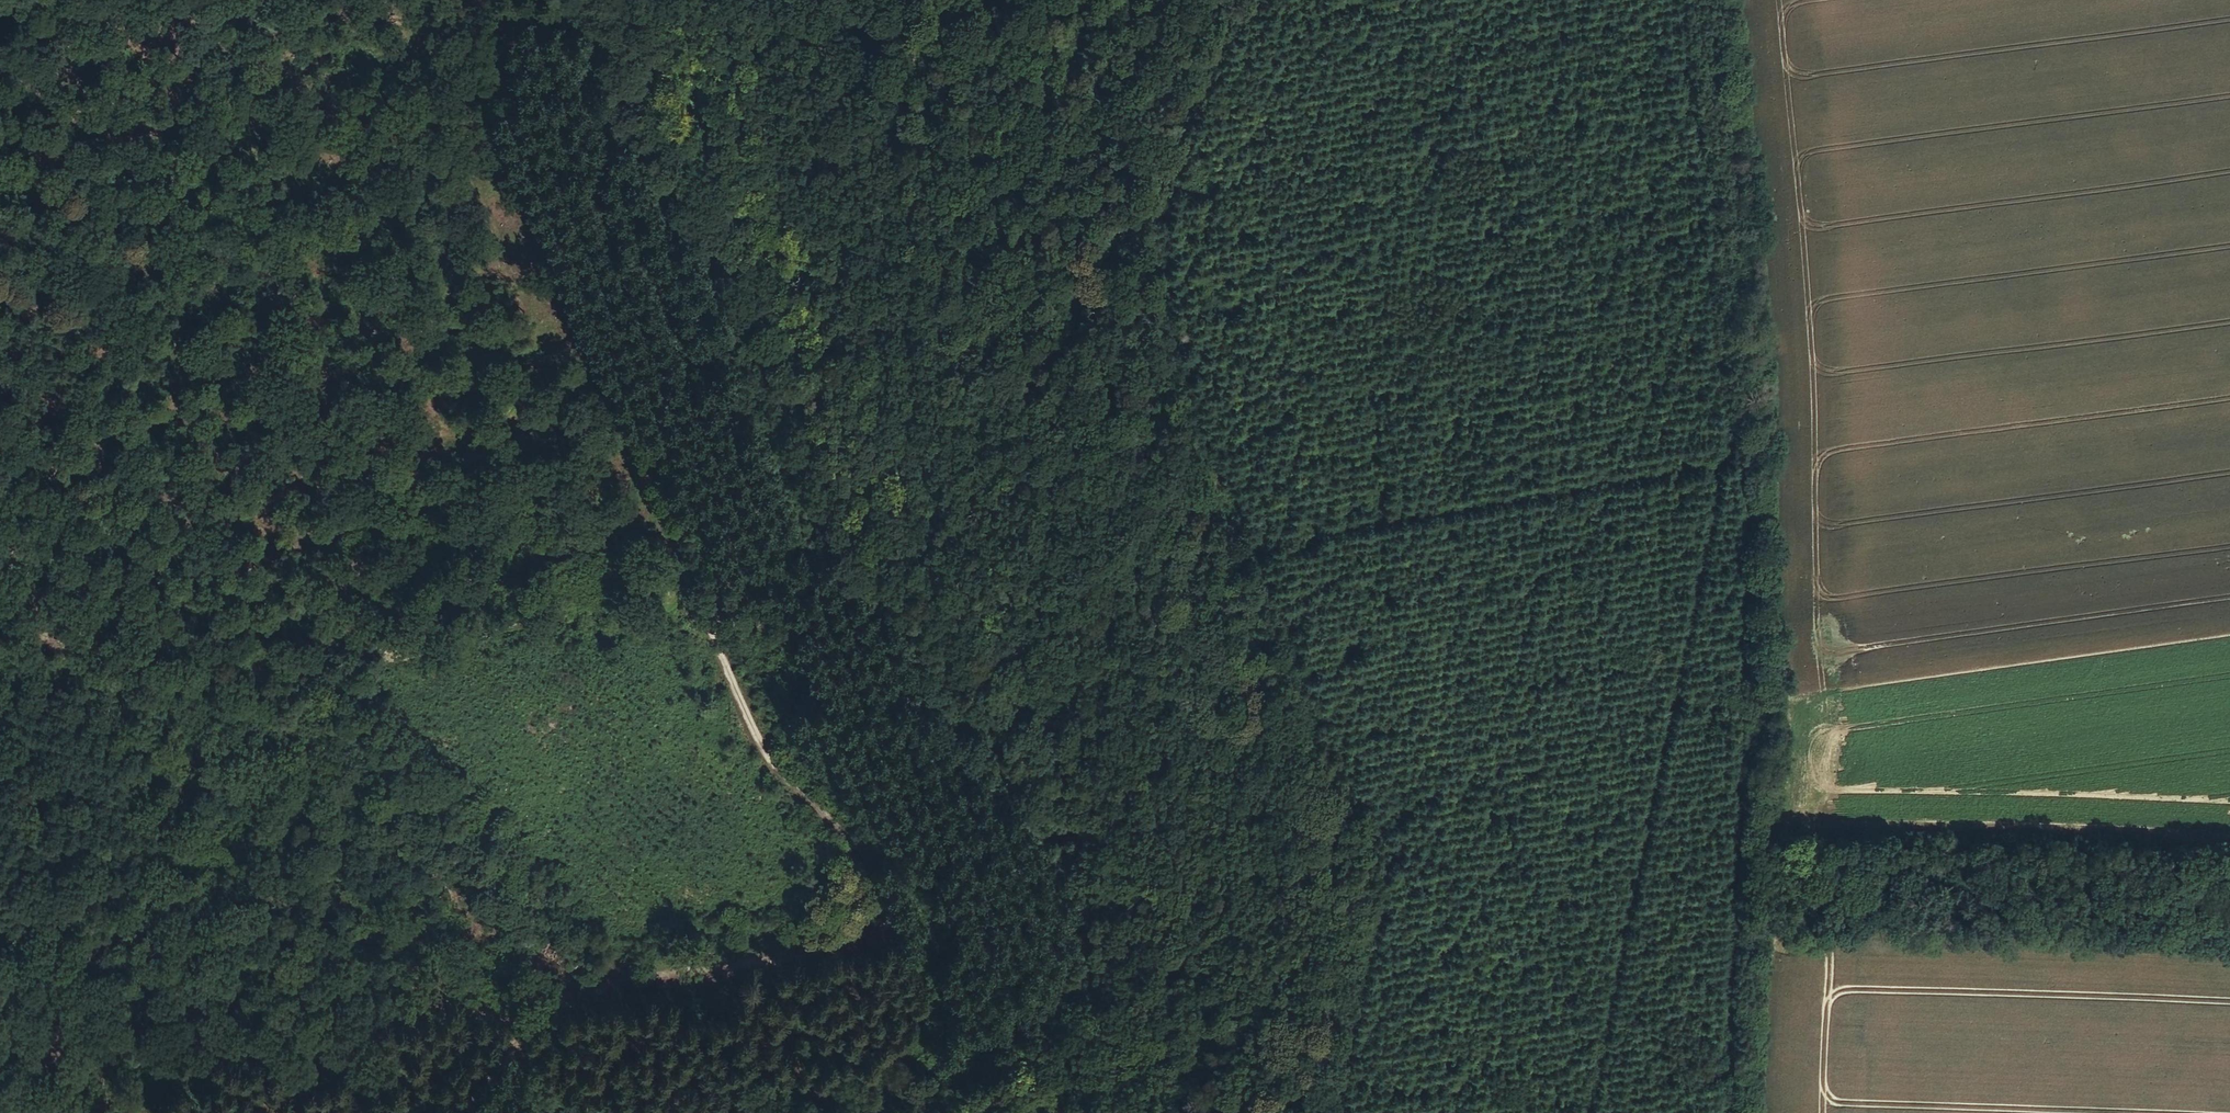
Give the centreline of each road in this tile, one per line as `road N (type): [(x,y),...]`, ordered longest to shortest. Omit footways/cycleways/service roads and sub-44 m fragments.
road 1 (track): [(464,1112),(522,1031),(554,1005),(602,990),(728,976),(834,953),(889,935),(902,915),(896,879),(870,846),(779,772),(707,622),(475,60),(480,0)]
road 2 (track): [(1687,0),(1724,448),(1582,1112)]

